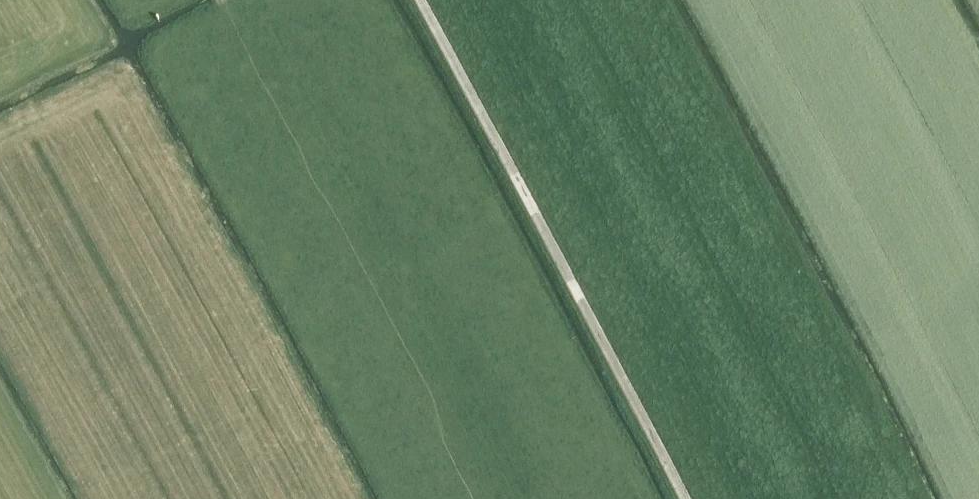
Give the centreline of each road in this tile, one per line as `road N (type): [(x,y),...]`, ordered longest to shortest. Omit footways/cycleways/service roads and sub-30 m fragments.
road 1 (track): [(418,0),(681,498)]

